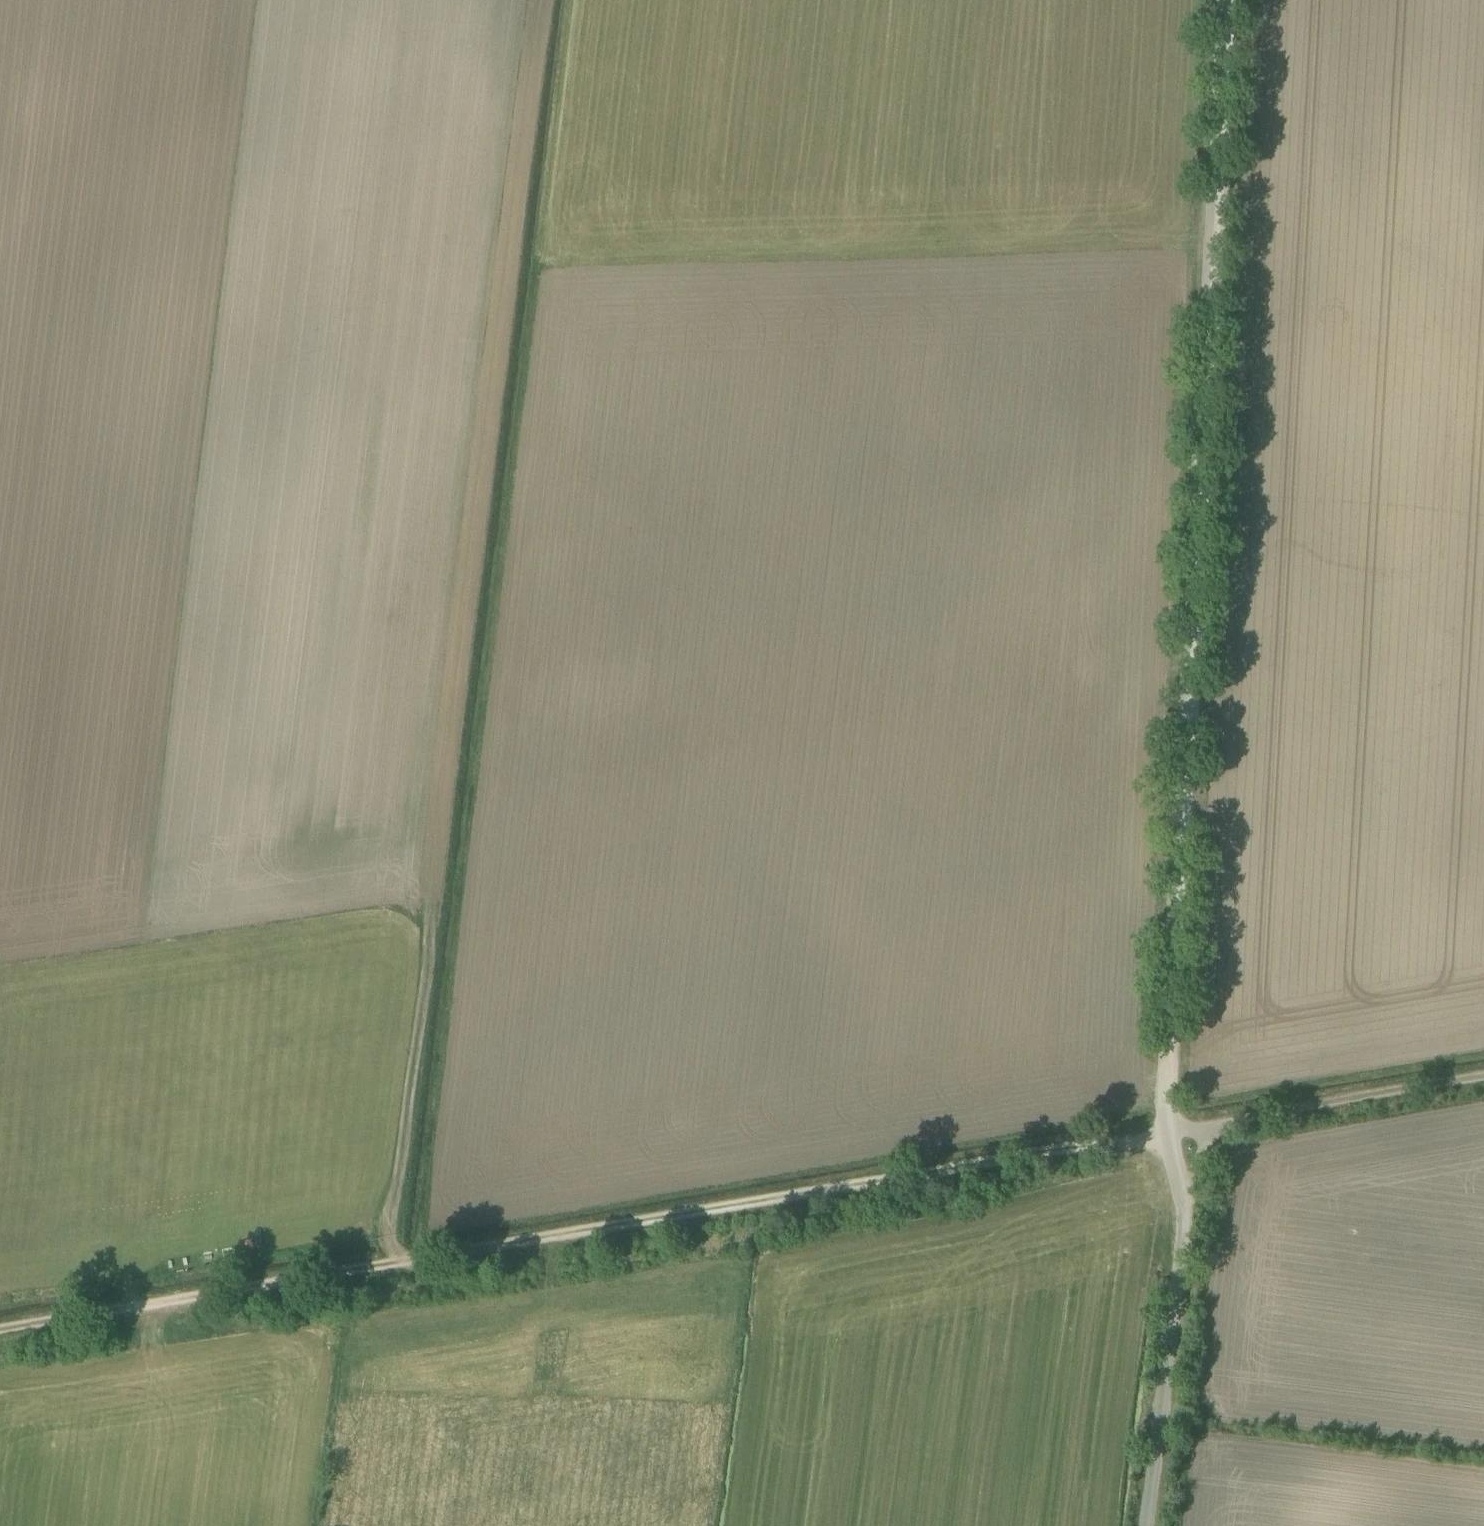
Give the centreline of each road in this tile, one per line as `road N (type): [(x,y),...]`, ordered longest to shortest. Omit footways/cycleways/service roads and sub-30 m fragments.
road 1 (track): [(1230,0),(1168,1136)]
road 2 (track): [(1115,1145),(0,1333)]
road 3 (unclassified): [(1185,1203),(1144,1525)]
road 4 (track): [(1483,1077),(1230,1121)]

